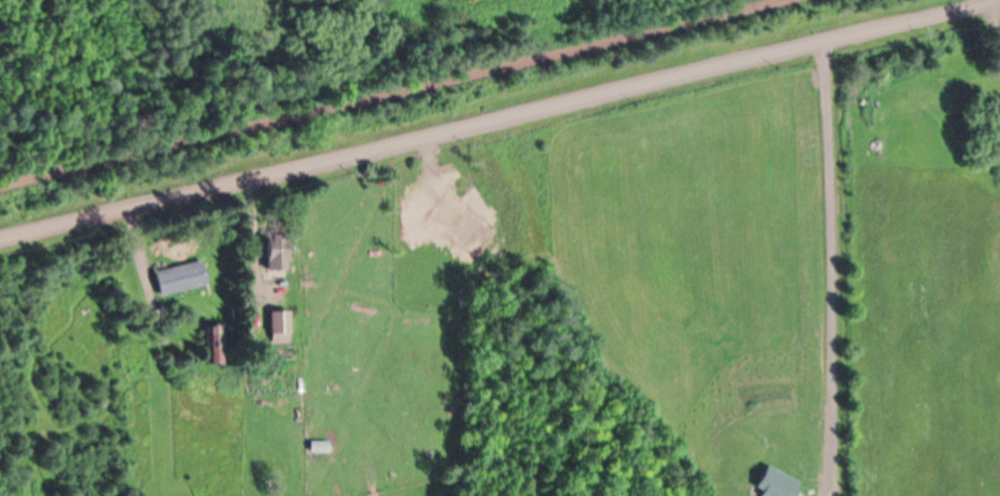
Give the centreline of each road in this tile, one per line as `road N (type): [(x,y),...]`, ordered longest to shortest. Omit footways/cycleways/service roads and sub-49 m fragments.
road 1 (residential): [(0,240),(841,41)]
road 2 (track): [(0,185),(772,0)]
road 3 (residential): [(841,41),(999,3)]

